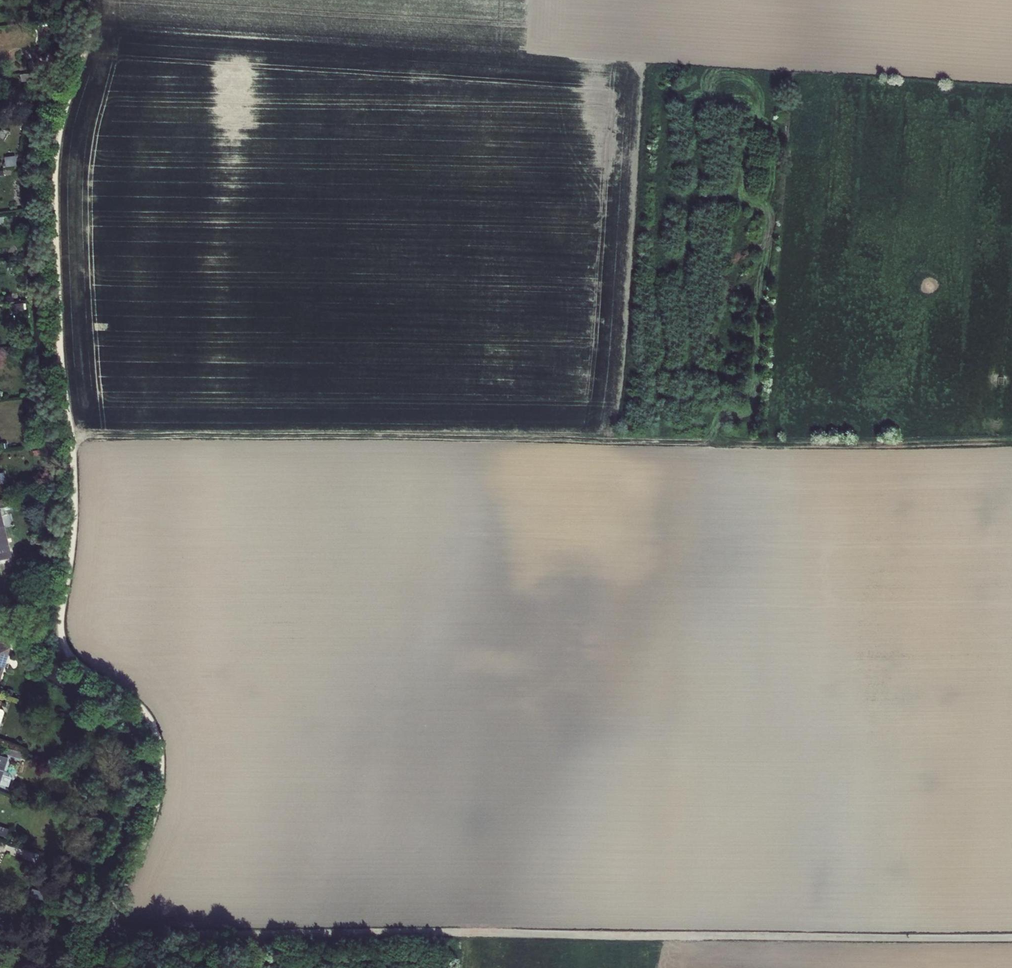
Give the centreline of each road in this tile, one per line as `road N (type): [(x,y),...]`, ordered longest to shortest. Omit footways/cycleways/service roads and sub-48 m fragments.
road 1 (track): [(73,436),(1011,440)]
road 2 (track): [(106,931),(1011,938)]

